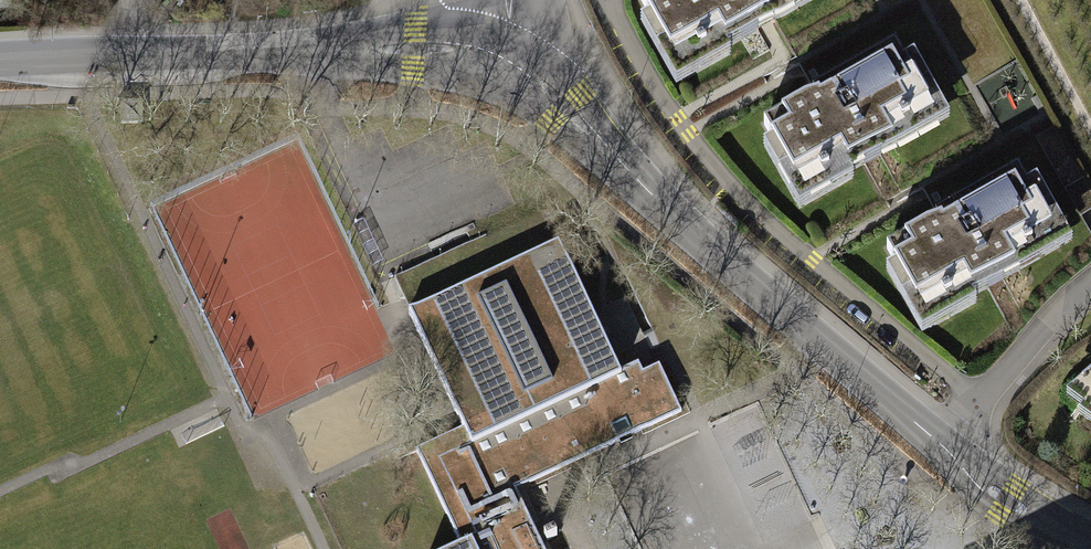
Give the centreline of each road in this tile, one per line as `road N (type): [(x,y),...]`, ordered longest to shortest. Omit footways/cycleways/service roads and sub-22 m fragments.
road 1 (secondary): [(493,57),(565,103),(654,195),(943,447)]
road 2 (secondary): [(134,58),(413,49),(493,57)]
road 3 (residential): [(943,447),(1012,357),(1090,283)]
road 4 (secondary): [(943,447),(1089,548)]
road 5 (secondary): [(0,60),(134,58)]

